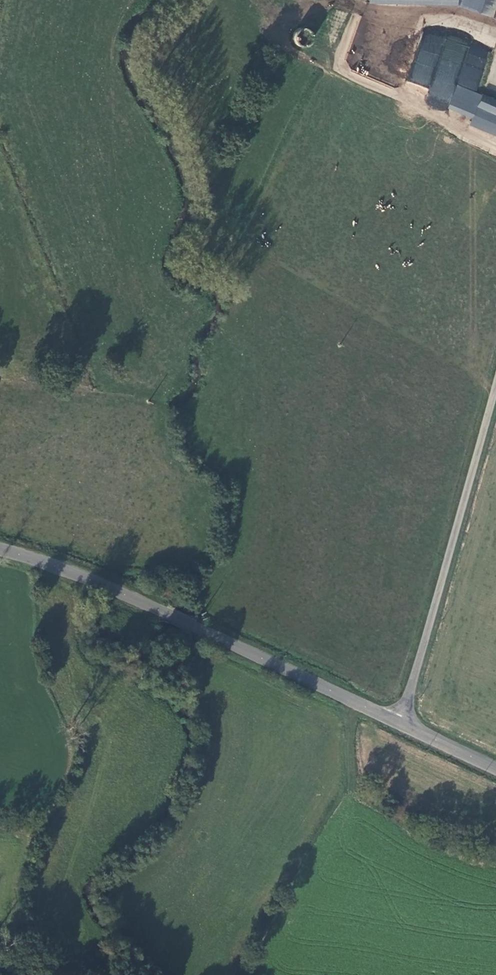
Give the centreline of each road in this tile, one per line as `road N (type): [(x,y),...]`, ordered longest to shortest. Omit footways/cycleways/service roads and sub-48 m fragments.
road 1 (tertiary): [(0,550),(124,595),(400,724)]
road 2 (unclassified): [(400,724),(495,388)]

